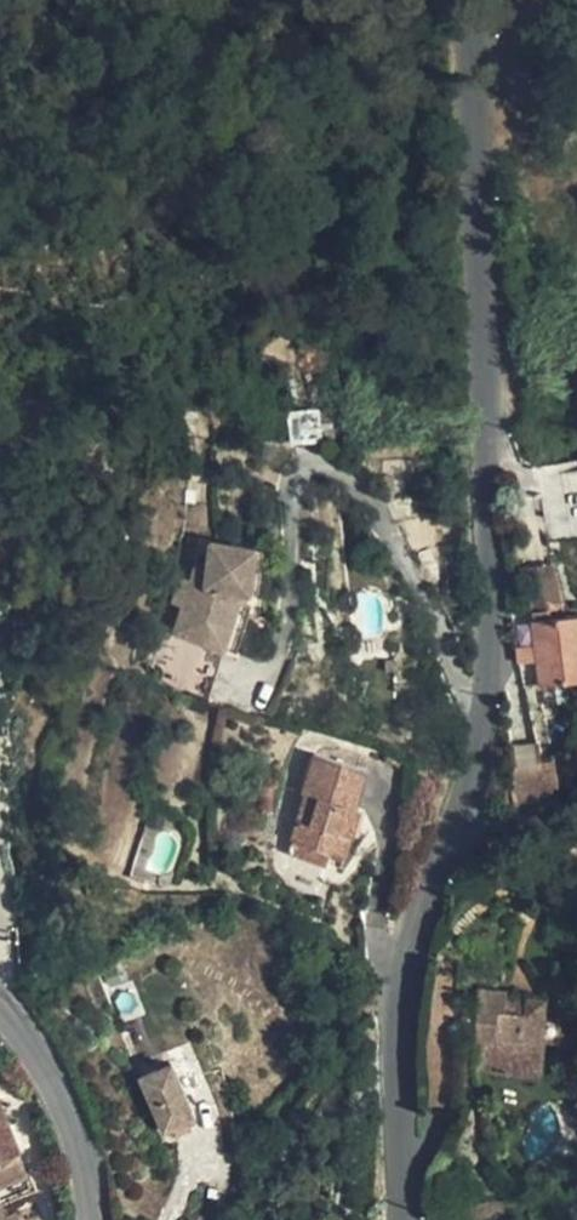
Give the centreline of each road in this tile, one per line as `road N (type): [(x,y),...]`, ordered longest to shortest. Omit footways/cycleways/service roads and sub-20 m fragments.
road 1 (residential): [(409,1219),(403,1074),(412,929),(495,735),(473,0)]
road 2 (unclassified): [(0,1005),(56,1056),(85,1156),(91,1219)]

